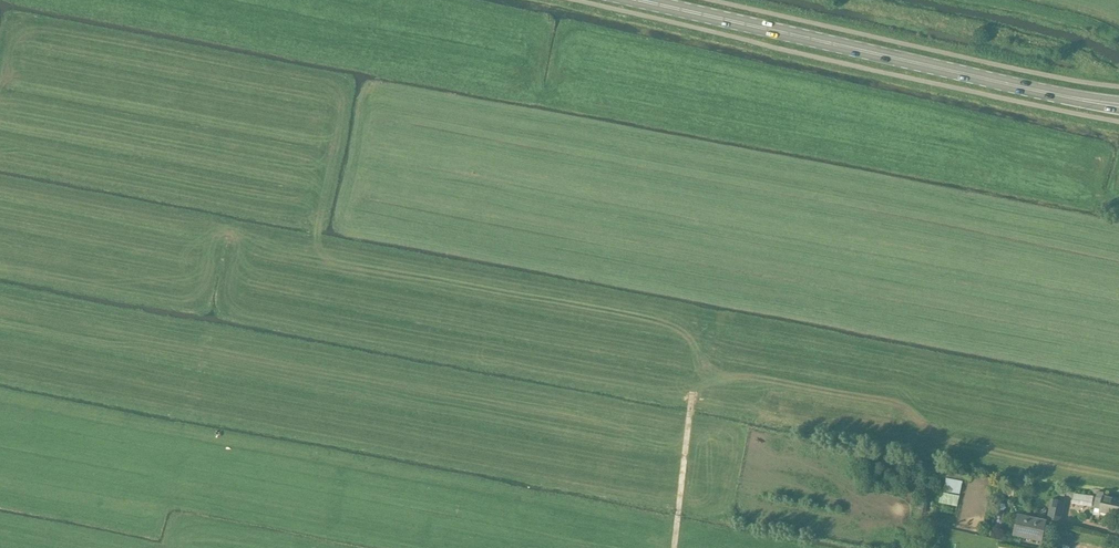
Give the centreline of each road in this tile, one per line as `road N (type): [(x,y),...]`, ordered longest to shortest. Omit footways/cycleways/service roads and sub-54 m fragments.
road 1 (primary): [(1118,106),(634,0)]

